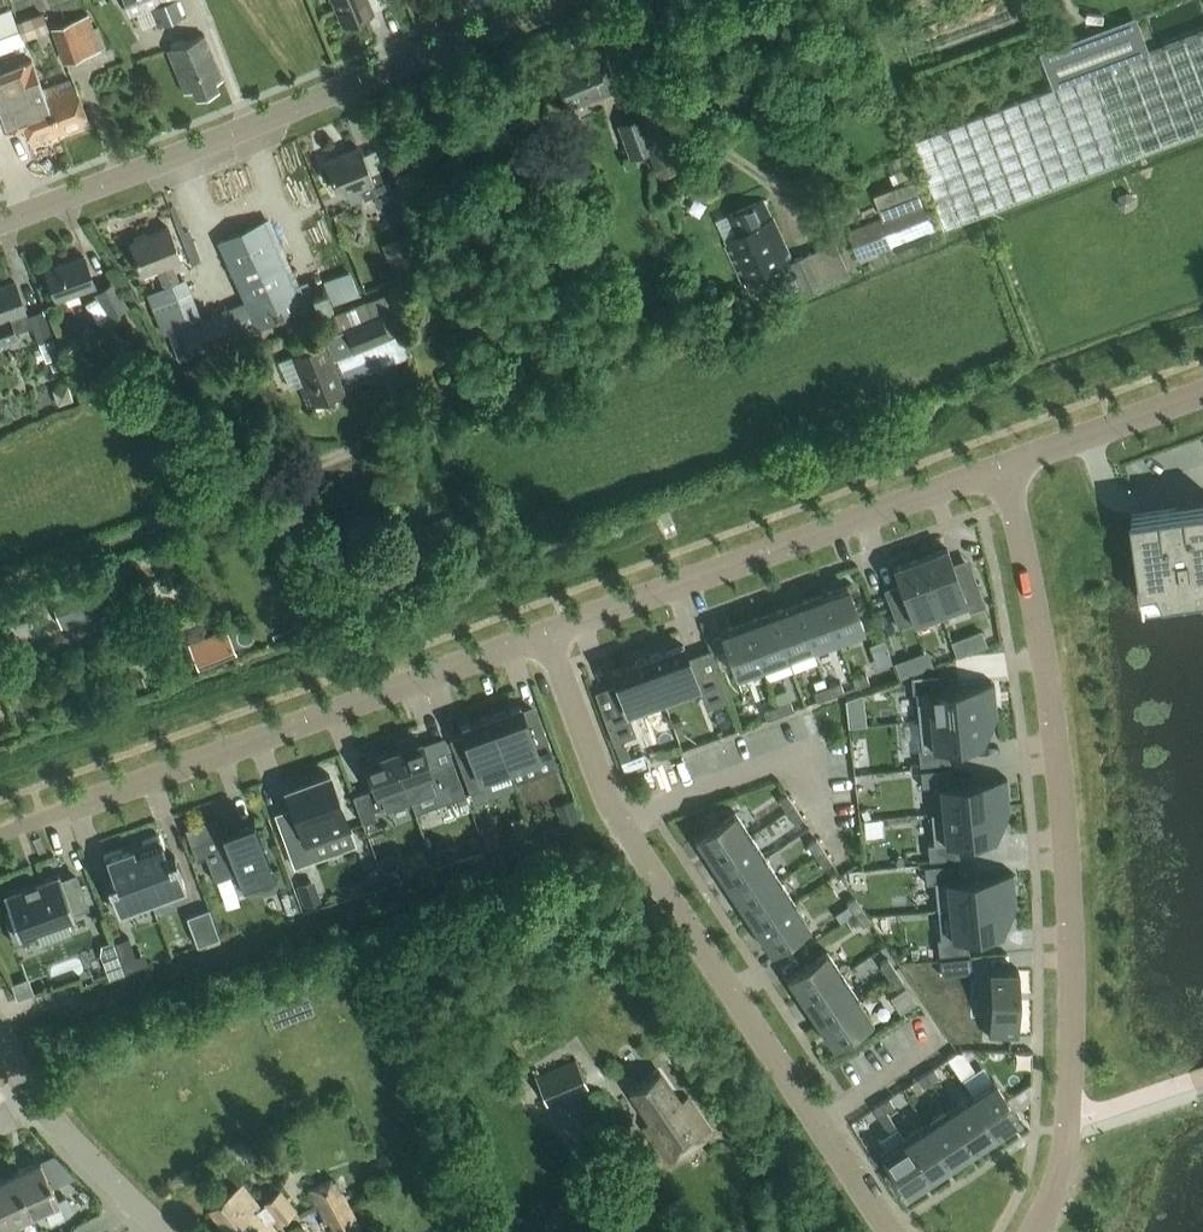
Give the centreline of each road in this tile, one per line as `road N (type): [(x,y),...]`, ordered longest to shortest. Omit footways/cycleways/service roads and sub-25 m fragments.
road 1 (residential): [(1007,463),(1044,646),(1072,924),(1061,1177),(1031,1231)]
road 2 (residential): [(551,631),(619,823),(894,1231)]
road 3 (residential): [(0,219),(538,0)]
road 4 (residential): [(93,800),(551,631)]
road 5 (residential): [(551,631),(1007,463)]
road 6 (track): [(0,586),(294,476)]
road 7 (residential): [(1007,463),(1202,393)]
road 8 (residential): [(163,1231),(38,1104)]

